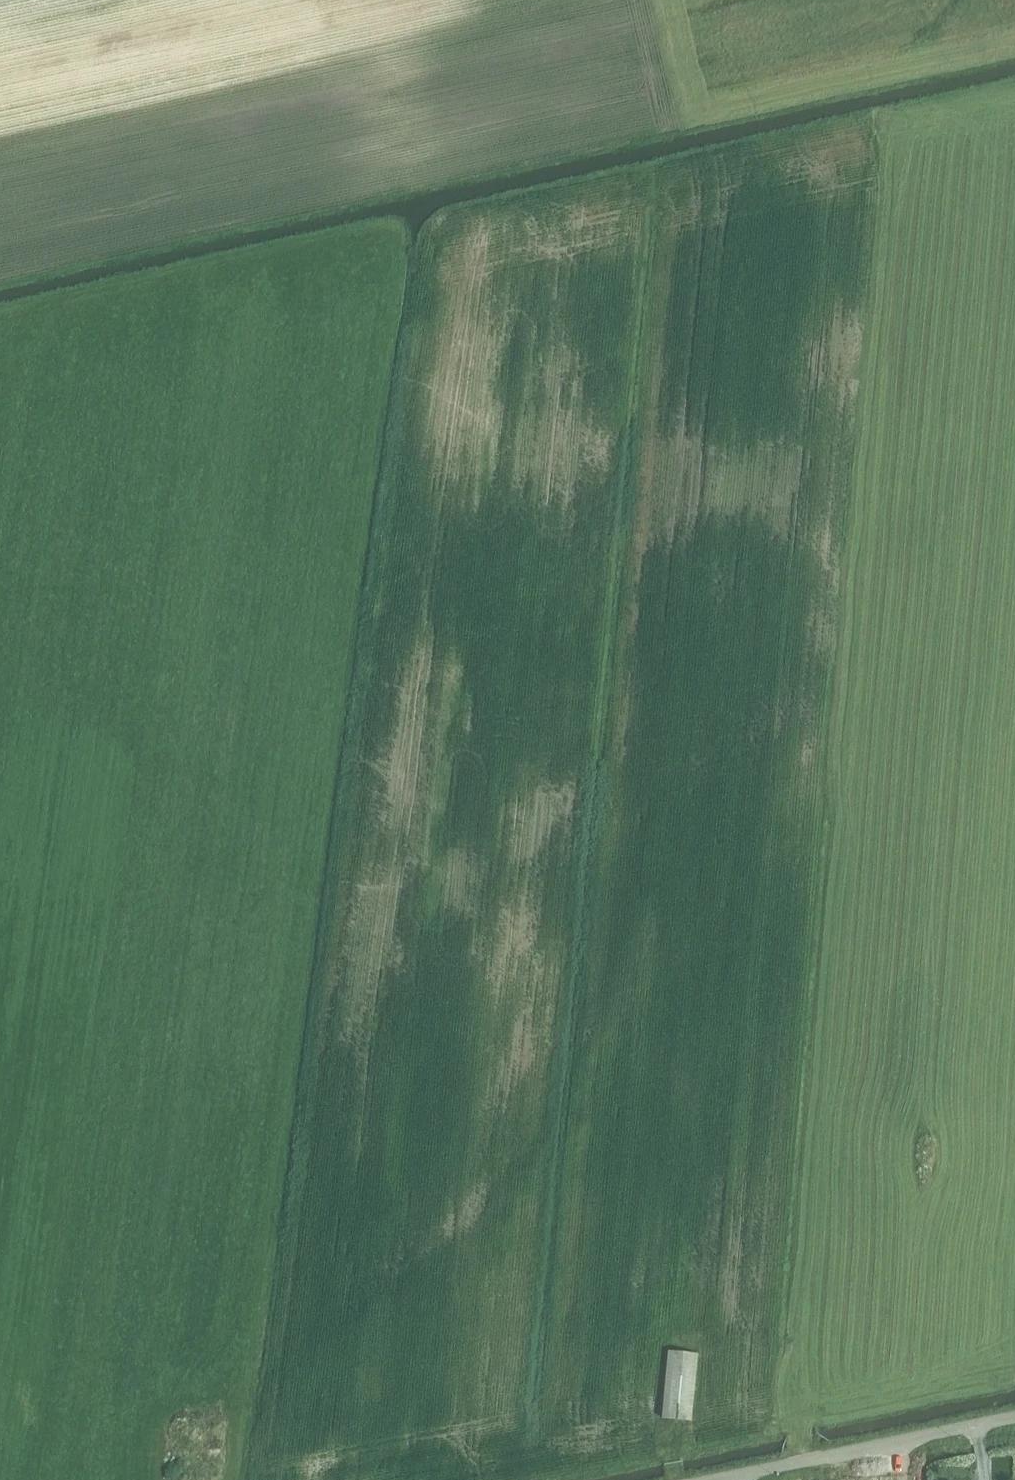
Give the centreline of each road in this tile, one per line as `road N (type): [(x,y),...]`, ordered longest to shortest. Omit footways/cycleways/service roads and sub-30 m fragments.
road 1 (unclassified): [(712,1479),(1014,1417)]

